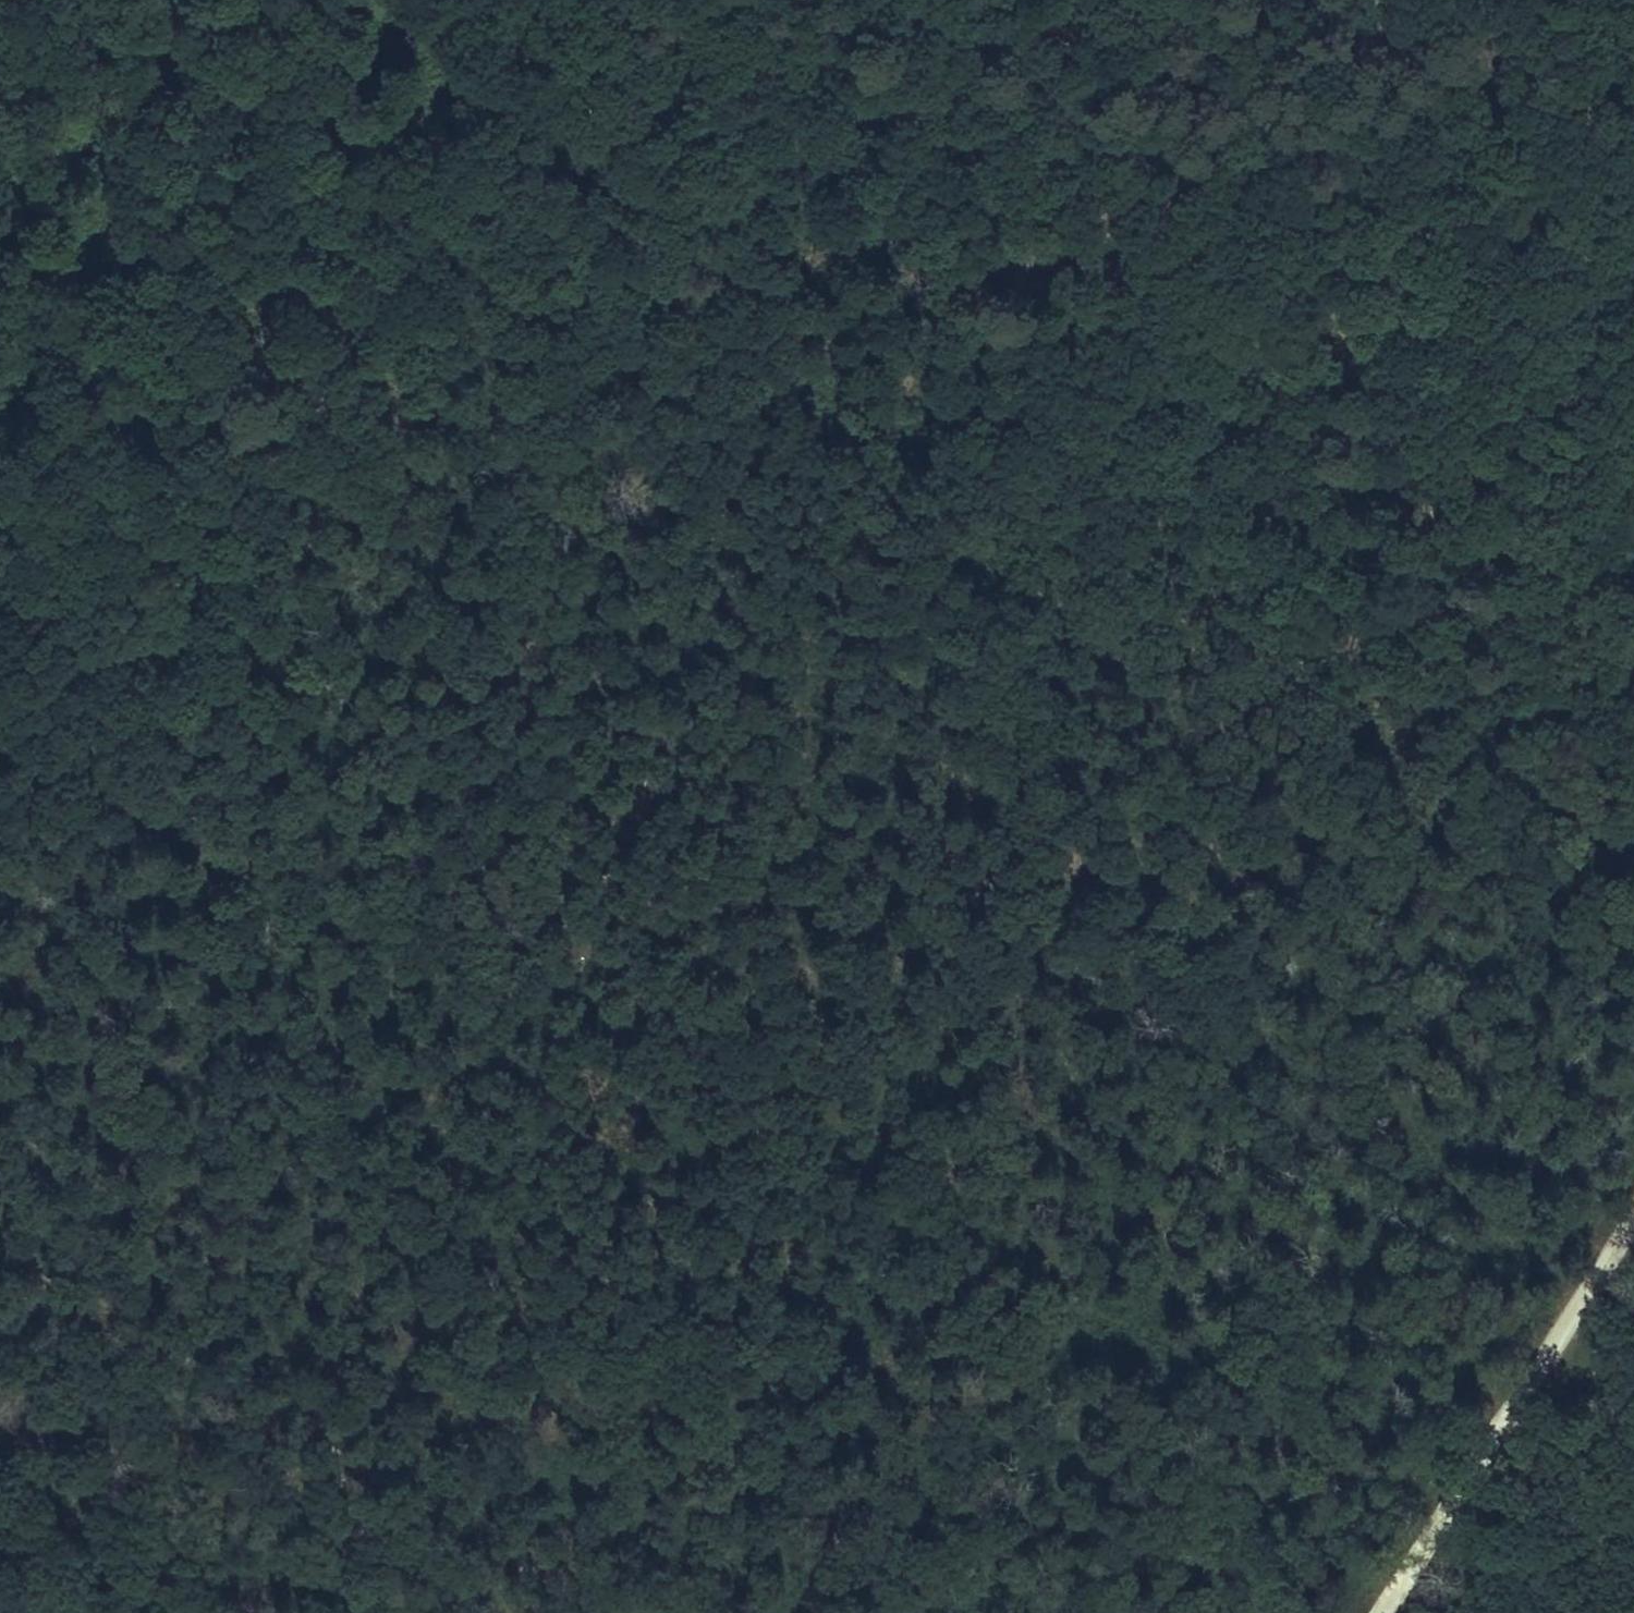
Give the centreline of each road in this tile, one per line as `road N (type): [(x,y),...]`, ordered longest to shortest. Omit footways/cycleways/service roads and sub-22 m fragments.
road 1 (track): [(0,1229),(597,1612)]
road 2 (track): [(1375,1612),(1633,1201)]

